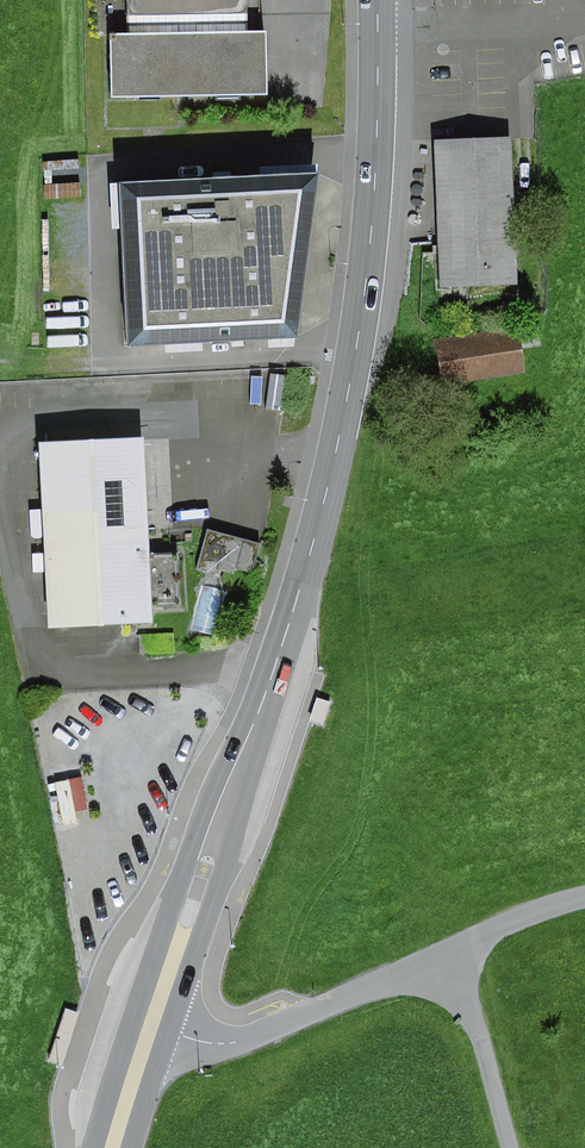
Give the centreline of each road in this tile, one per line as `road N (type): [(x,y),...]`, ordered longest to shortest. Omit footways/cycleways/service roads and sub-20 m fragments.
road 1 (primary): [(152,1026),(271,683),(332,466),(371,227),(378,0)]
road 2 (unclassified): [(584,898),(229,1043),(152,1026)]
road 3 (track): [(445,958),(478,1027),(510,1147)]
road 4 (primary): [(114,1147),(152,1026)]

